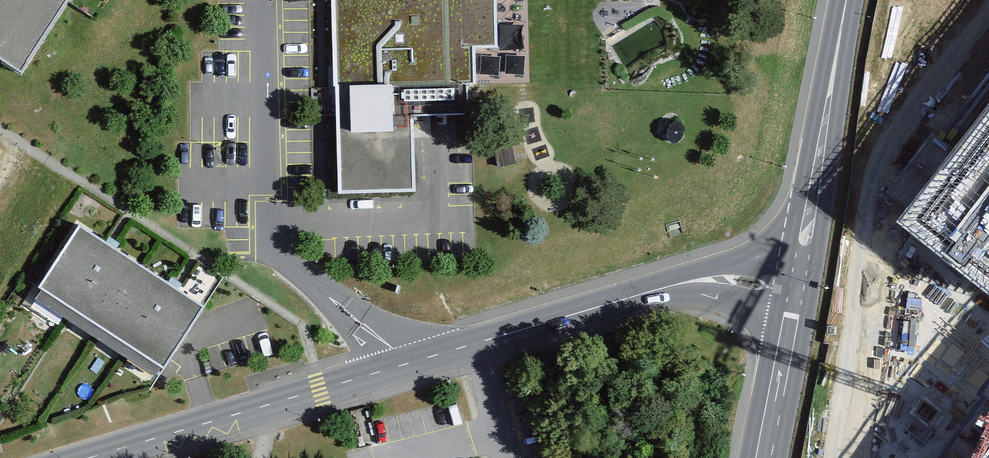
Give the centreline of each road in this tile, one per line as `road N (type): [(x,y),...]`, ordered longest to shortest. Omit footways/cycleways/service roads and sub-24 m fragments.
road 1 (tertiary): [(279,402),(685,282),(796,291)]
road 2 (secondary): [(847,0),(796,291)]
road 3 (tertiary): [(90,457),(279,402)]
road 4 (secondary): [(796,291),(764,457)]

